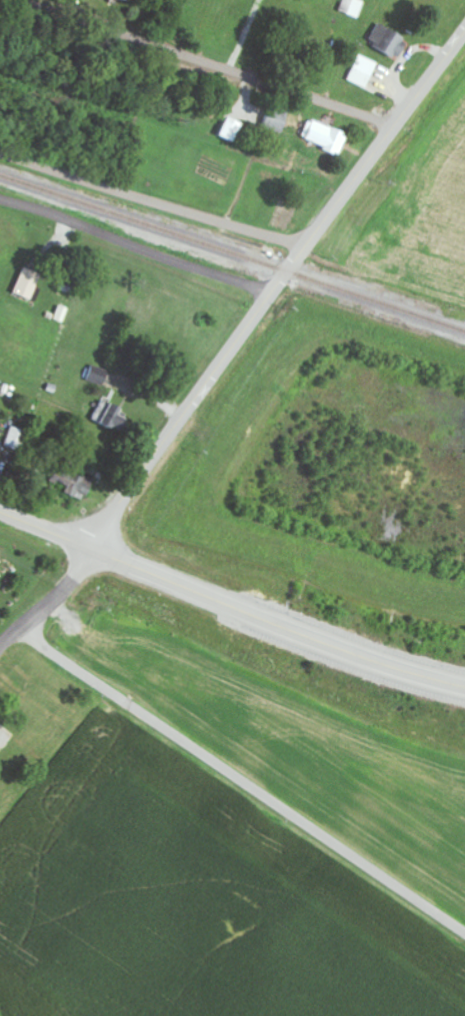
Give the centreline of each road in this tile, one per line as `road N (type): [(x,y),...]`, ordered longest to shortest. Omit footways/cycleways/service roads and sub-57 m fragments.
road 1 (tertiary): [(94,554),(284,275),(464,31)]
road 2 (tertiary): [(464,934),(22,630)]
road 3 (residential): [(395,125),(19,0)]
road 4 (trunk): [(94,554),(325,649),(464,693)]
road 5 (residential): [(304,247),(0,154)]
road 6 (residential): [(270,296),(0,203)]

